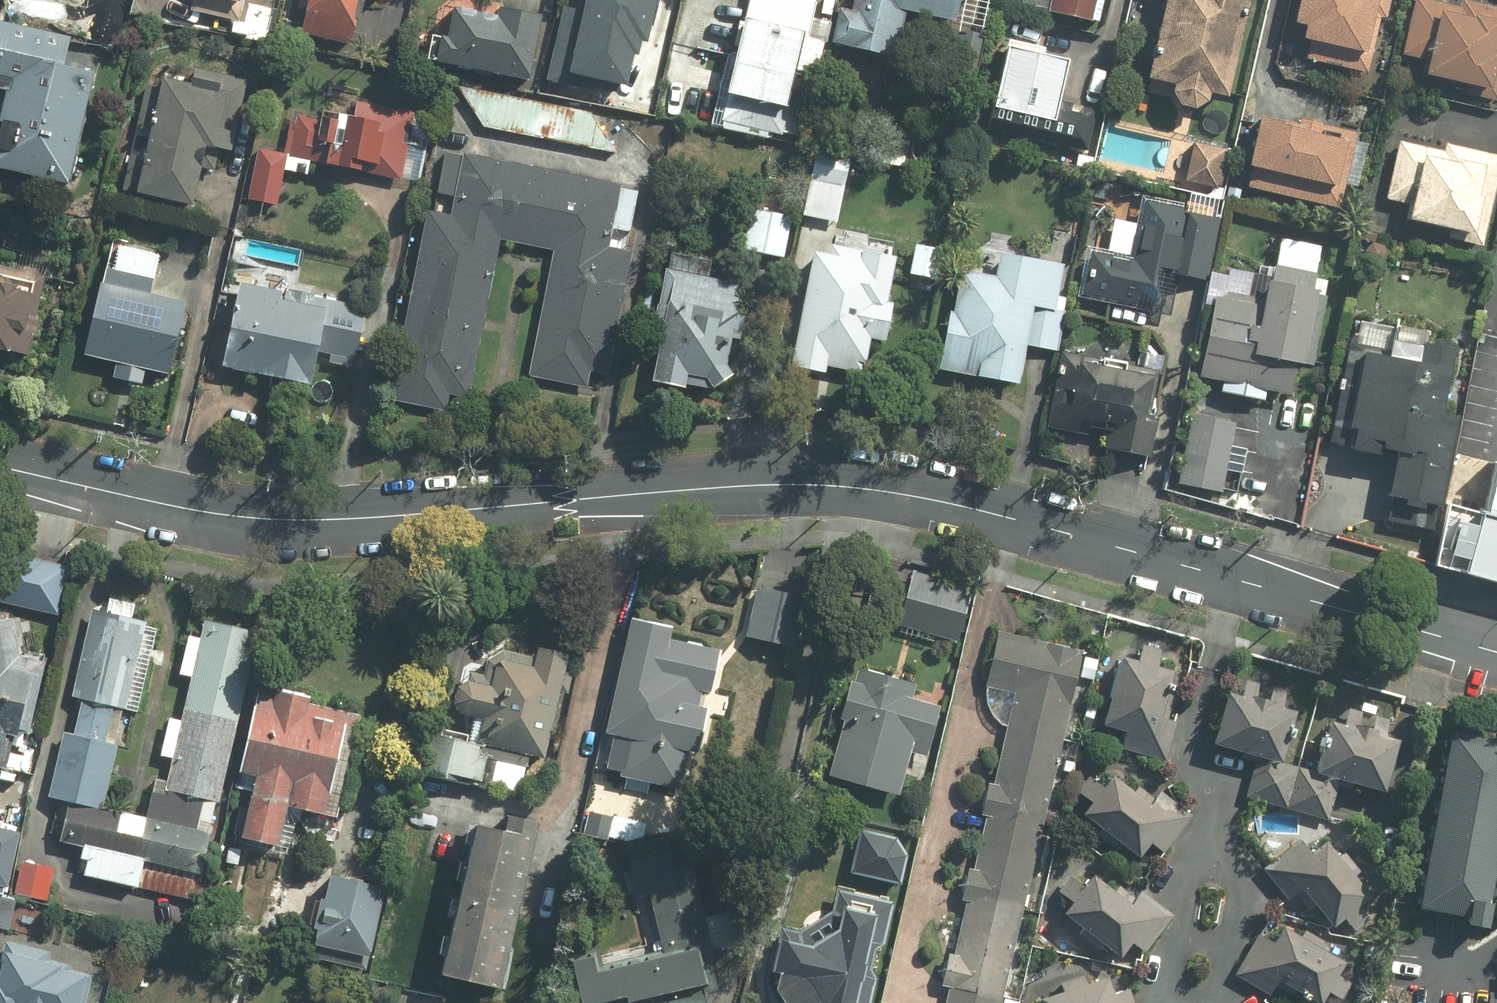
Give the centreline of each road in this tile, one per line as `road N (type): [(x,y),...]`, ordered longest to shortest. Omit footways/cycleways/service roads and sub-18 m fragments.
road 1 (residential): [(1496,650),(1026,523),(843,484),(310,520),(191,510),(0,469)]

